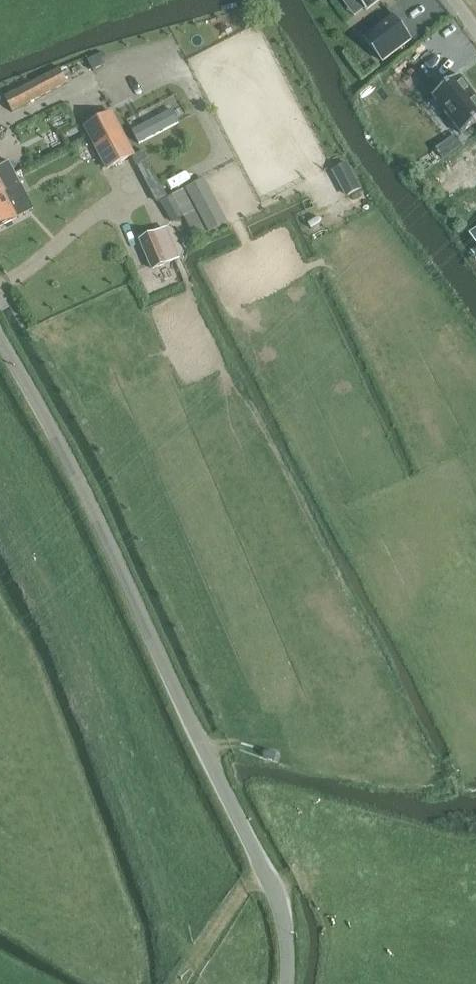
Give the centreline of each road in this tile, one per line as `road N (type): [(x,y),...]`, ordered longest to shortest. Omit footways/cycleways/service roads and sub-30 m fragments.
road 1 (unclassified): [(289,983),(275,891),(81,474),(0,331)]
road 2 (track): [(175,983),(261,869)]

